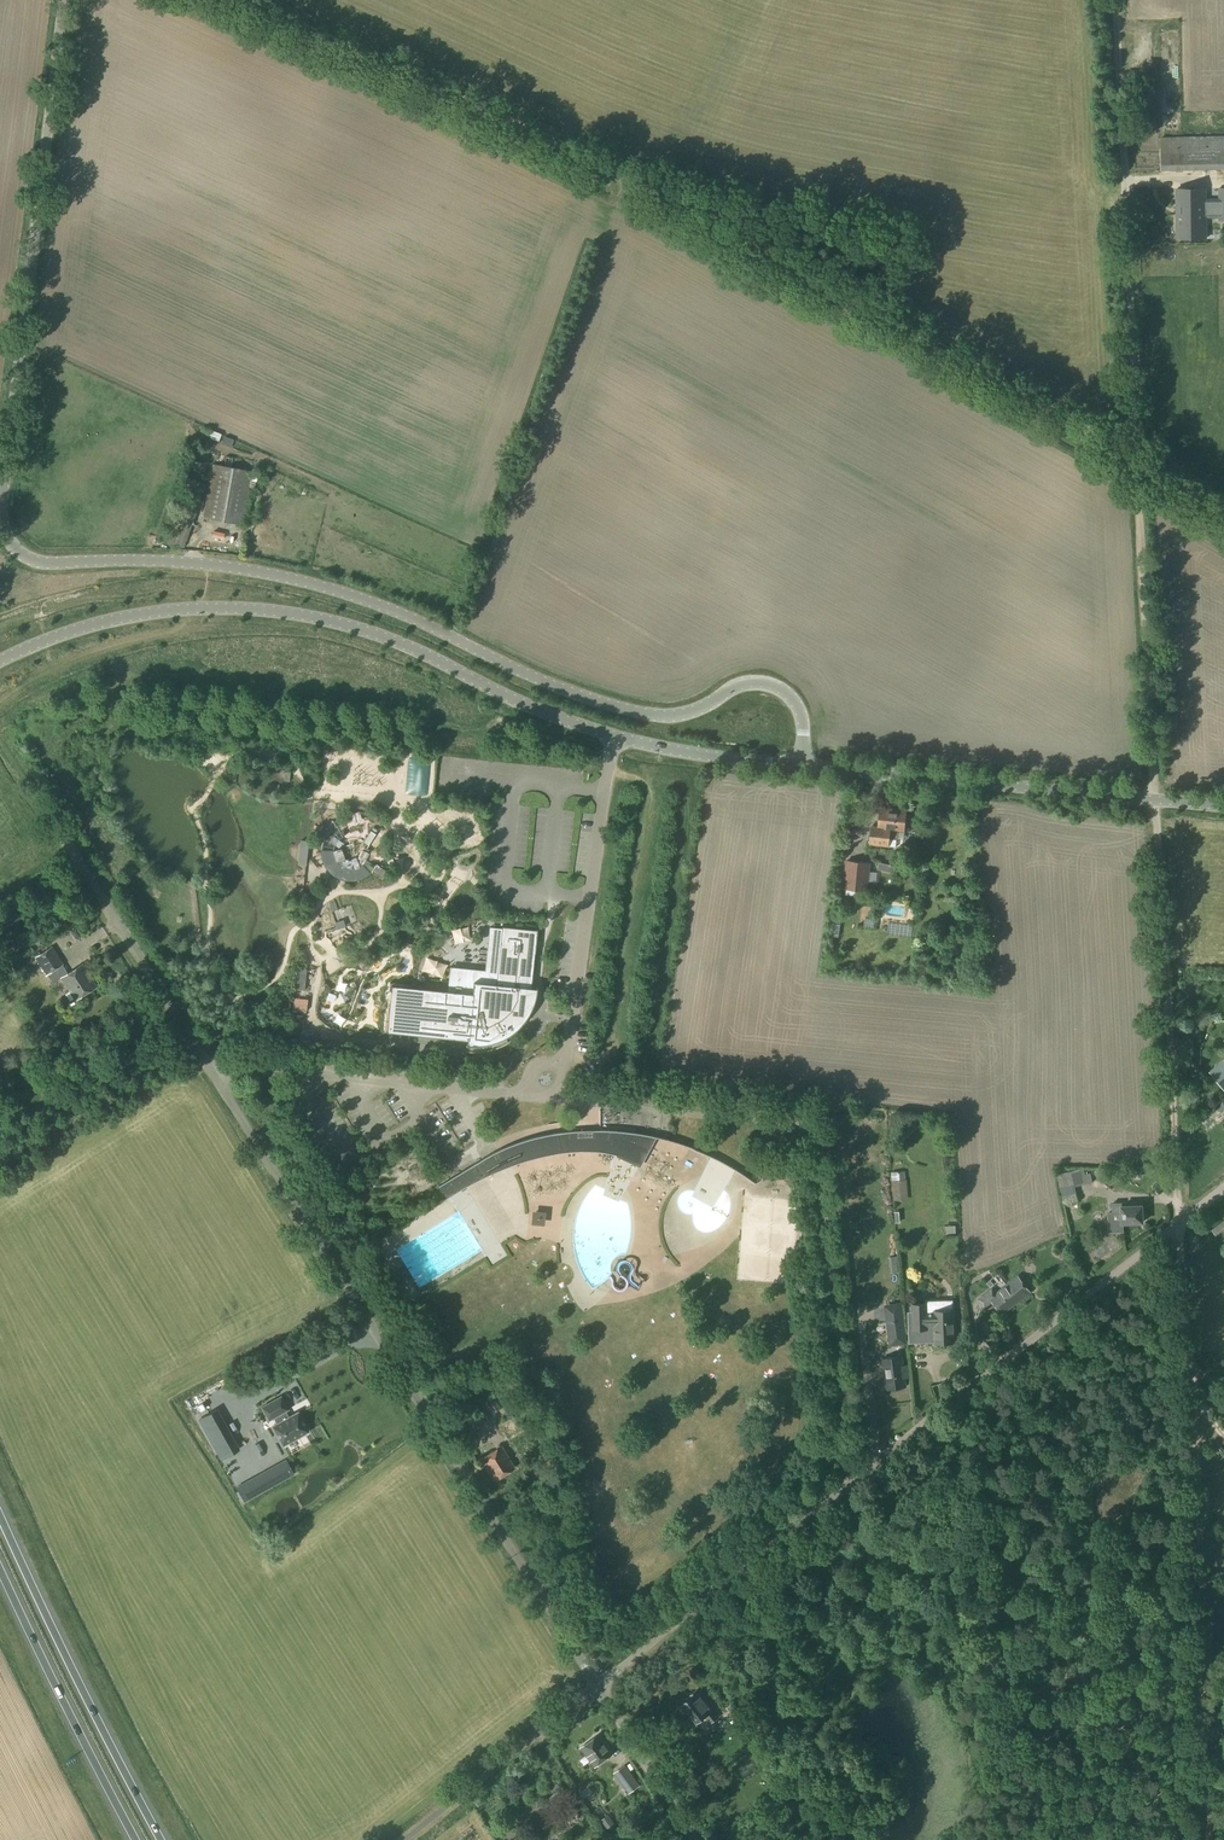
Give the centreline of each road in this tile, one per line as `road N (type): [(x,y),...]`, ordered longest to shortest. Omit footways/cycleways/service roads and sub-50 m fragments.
road 1 (unclassified): [(800,766),(797,704),(771,685),(751,682),(693,712),(643,713),(567,691),(336,590),(168,560),(42,563),(12,548),(1,506),(63,0)]
road 2 (track): [(1139,459),(1208,1839)]
road 3 (track): [(1139,459),(609,172),(230,0)]
road 4 (unclassified): [(598,1688),(215,1077)]
road 5 (tertiary): [(616,738),(399,643),(263,609),(115,618),(0,660)]
road 6 (unclassified): [(855,1482),(813,1141),(796,1120),(560,1100)]
road 7 (unclassified): [(855,1482),(1223,1187)]
road 8 (tertiary): [(1223,807),(800,766)]
road 9 (unclassified): [(560,1100),(616,738)]
road 10 (trunk): [(162,1839),(0,1512)]
road 11 (unclassified): [(560,1100),(299,1071),(239,1068),(215,1077)]
road 12 (unclassified): [(598,1688),(855,1482)]
road 13 (trunk): [(0,1571),(136,1839)]
road 14 (unclassified): [(1121,168),(1139,459)]
road 15 (unclassified): [(215,1077),(62,839)]
road 16 (unclassified): [(404,1839),(598,1688)]
road 17 (tertiary): [(800,766),(616,738)]
road 18 (unclassified): [(691,1839),(598,1688)]
road 19 (track): [(1115,0),(1121,168)]

